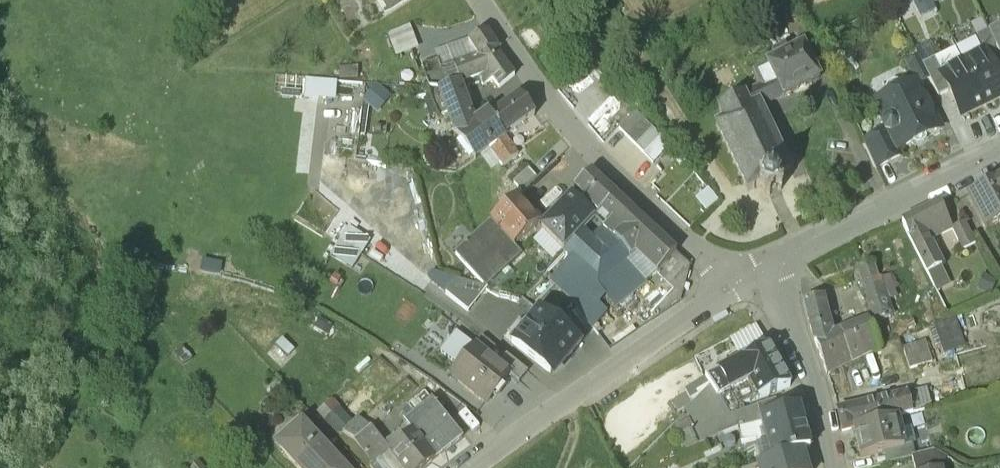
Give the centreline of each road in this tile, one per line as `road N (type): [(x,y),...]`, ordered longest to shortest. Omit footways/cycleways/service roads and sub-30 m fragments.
road 1 (residential): [(748,334),(709,322),(678,298),(582,207),(437,0)]
road 2 (residential): [(999,209),(748,334)]
road 3 (residential): [(748,334),(552,467)]
road 4 (residential): [(748,334),(770,351),(815,467)]

